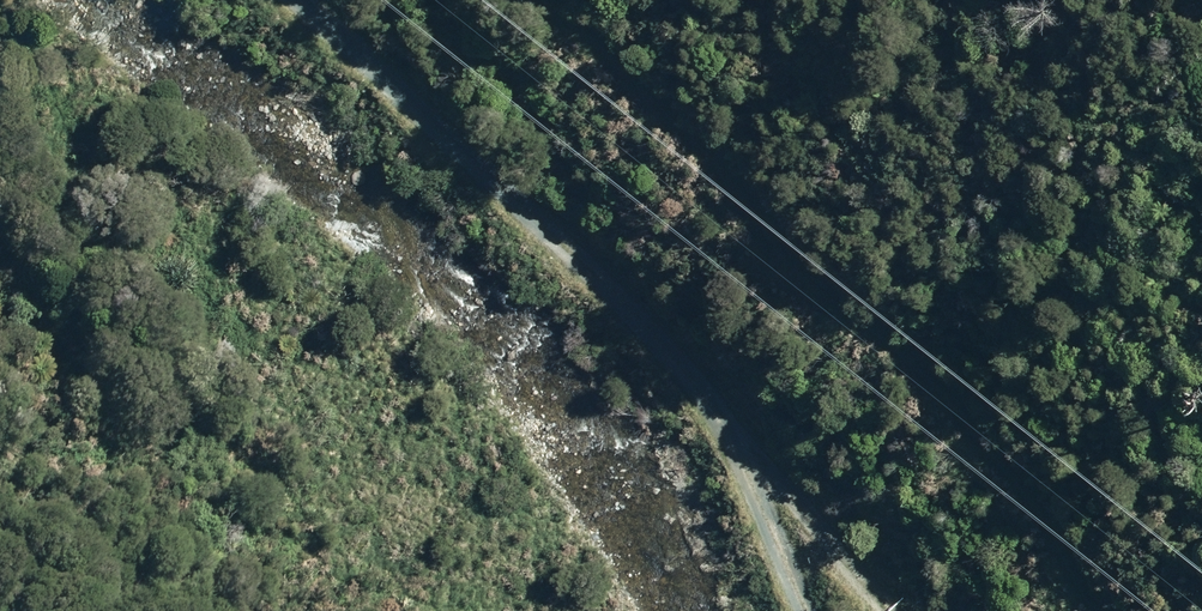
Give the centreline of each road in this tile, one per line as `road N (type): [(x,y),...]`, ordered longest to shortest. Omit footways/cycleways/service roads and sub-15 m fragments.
road 1 (track): [(808,610),(752,475),(704,395),(622,302),(299,0)]
road 2 (track): [(890,610),(808,511),(752,475)]
road 3 (track): [(0,530),(136,610)]

